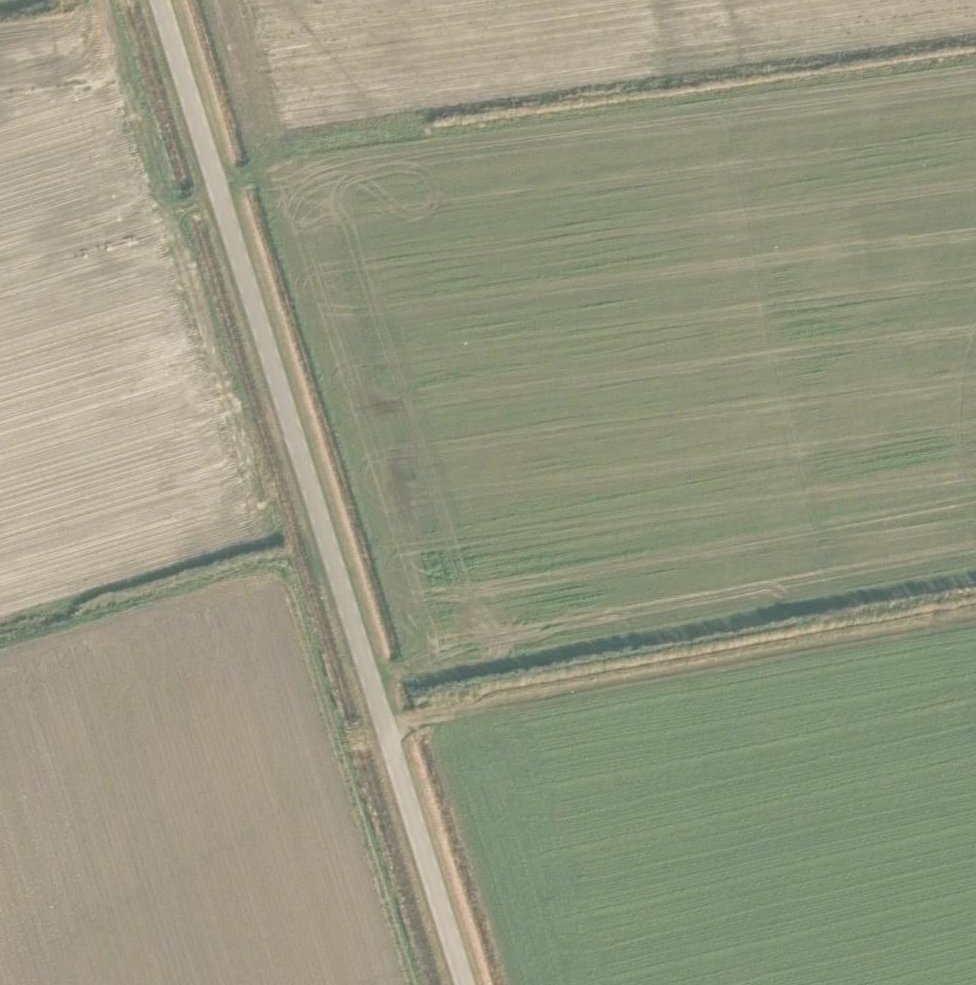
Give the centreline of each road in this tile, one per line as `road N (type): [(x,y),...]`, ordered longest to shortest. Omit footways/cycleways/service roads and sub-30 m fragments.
road 1 (unclassified): [(468,984),(159,0)]
road 2 (track): [(391,732),(975,622)]

